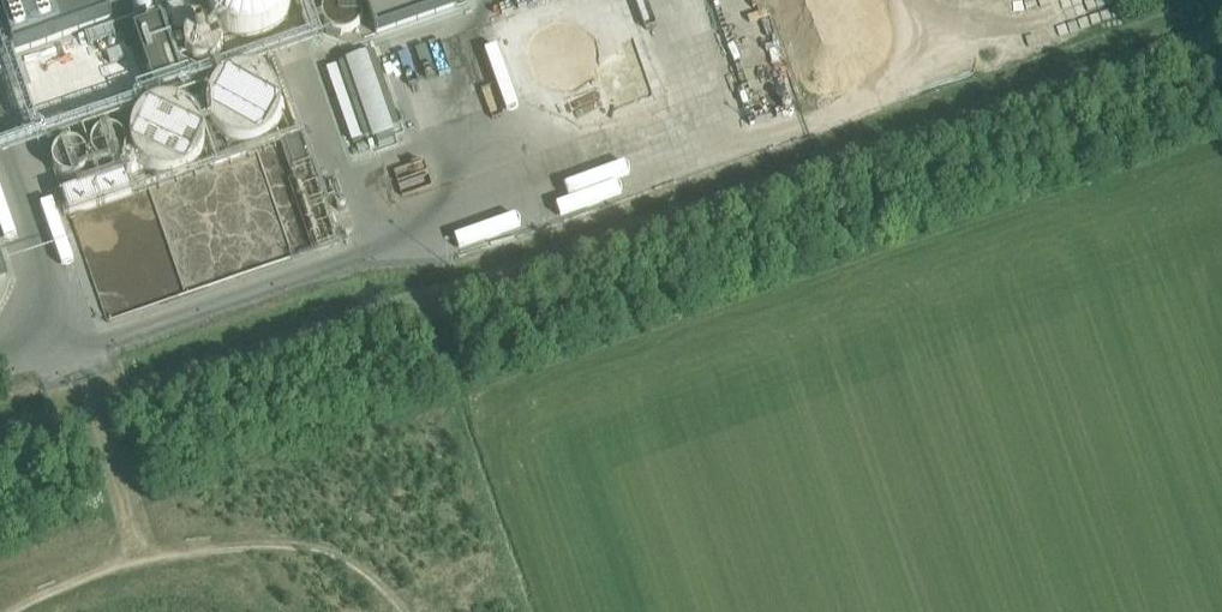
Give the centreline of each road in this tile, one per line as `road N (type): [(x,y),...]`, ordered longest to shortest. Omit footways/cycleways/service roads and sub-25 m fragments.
road 1 (track): [(147,557),(60,348)]

